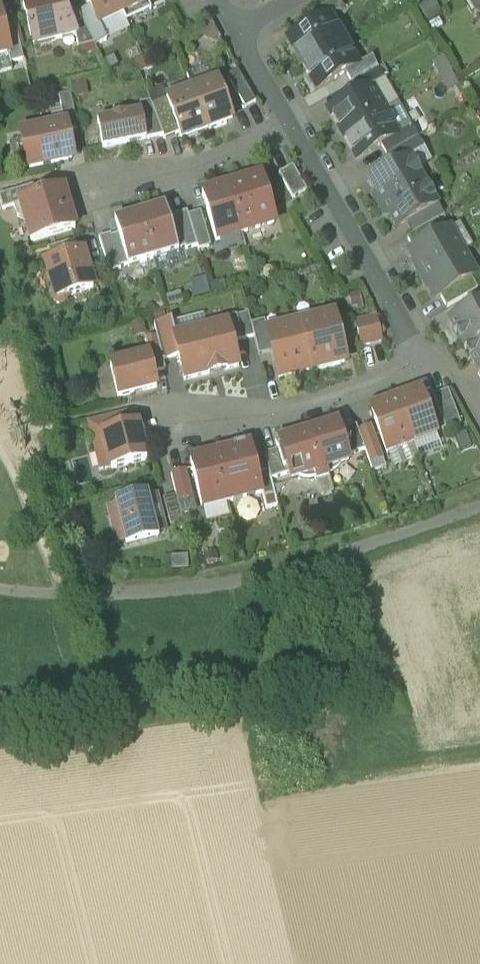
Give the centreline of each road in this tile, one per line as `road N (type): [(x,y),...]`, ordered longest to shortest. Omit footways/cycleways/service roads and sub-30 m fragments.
road 1 (residential): [(196,439),(362,391),(432,349)]
road 2 (residential): [(432,349),(303,133)]
road 3 (residential): [(303,133),(101,195)]

